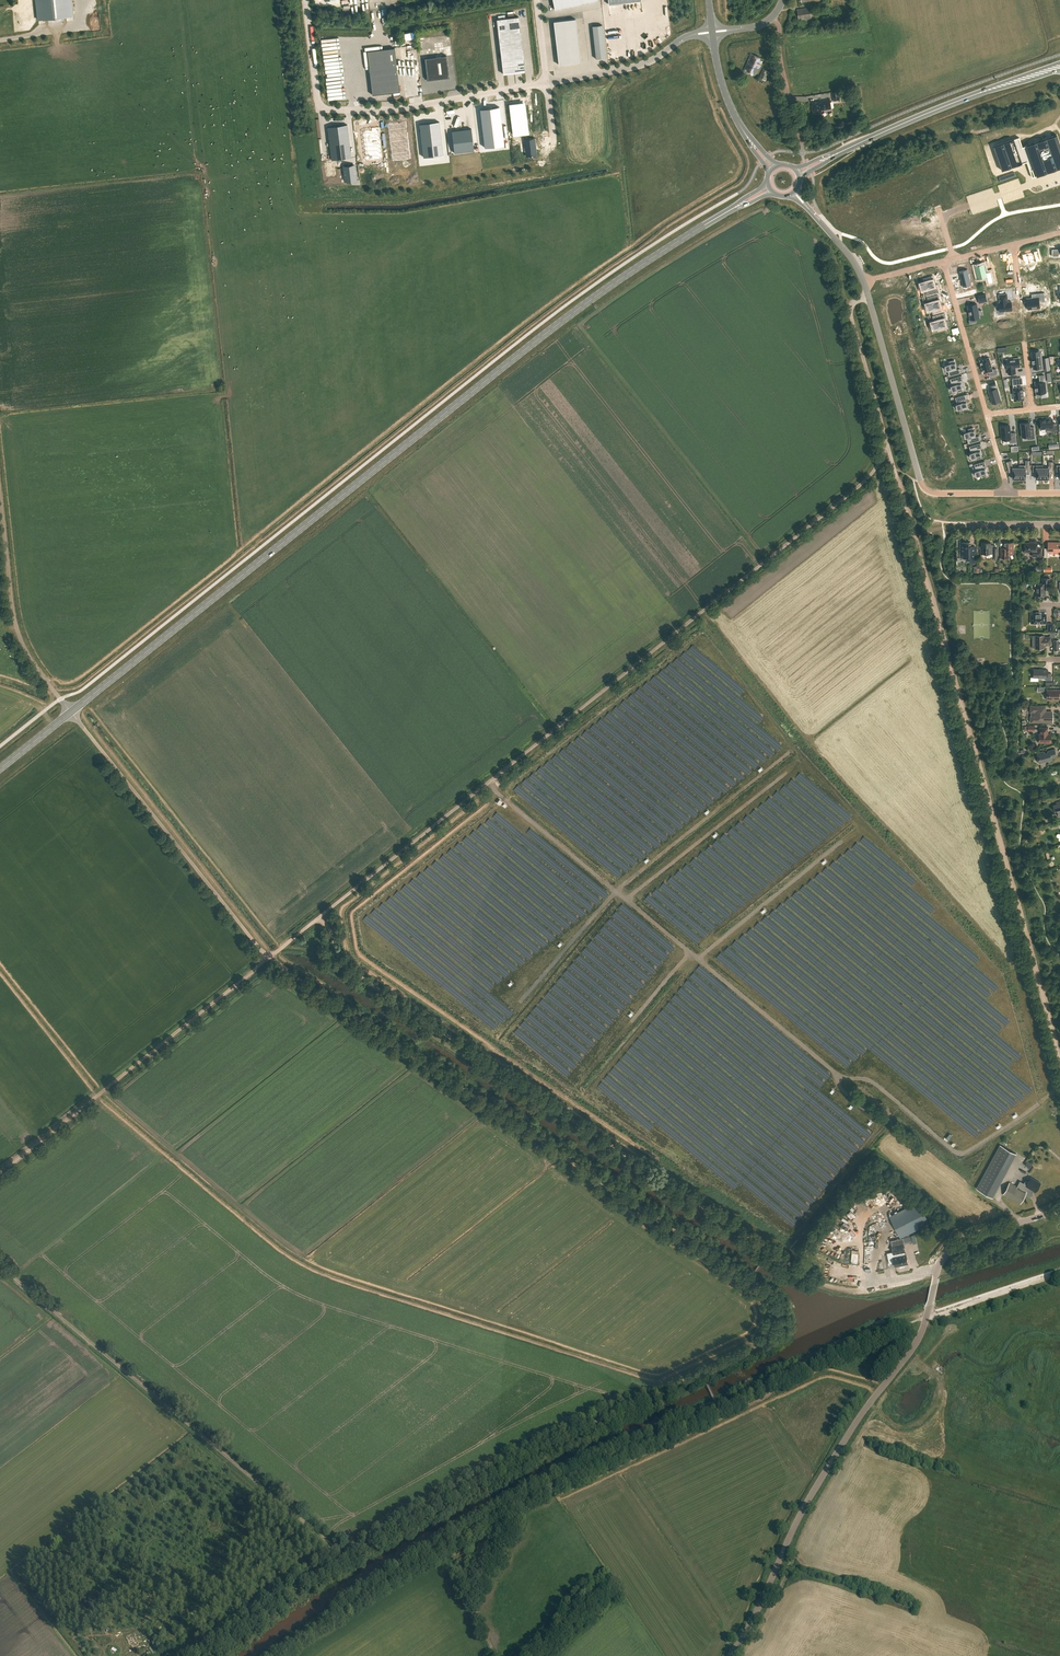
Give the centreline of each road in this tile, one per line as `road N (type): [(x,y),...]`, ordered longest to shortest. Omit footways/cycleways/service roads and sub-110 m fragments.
road 1 (track): [(0,1171),(269,958),(749,1281)]
road 2 (primary): [(71,712),(558,323),(737,206)]
road 3 (unclassified): [(269,958),(866,480),(887,443)]
road 4 (track): [(848,1287),(804,1273),(349,970),(323,914)]
road 5 (track): [(894,467),(1059,1060)]
road 6 (tertiary): [(729,1655),(828,1467),(913,1347),(947,1249),(1059,1208)]
road 7 (track): [(701,1371),(526,1455),(343,1557),(205,1655)]
road 8 (track): [(0,1266),(343,1557)]
road 9 (unclassified): [(306,0),(321,109),(387,111),(547,83)]
road 10 (unclassified): [(269,958),(71,712)]
road 11 (primary): [(828,158),(1059,66)]
road 12 (unclassified): [(71,712),(19,637),(0,492)]
road 13 (residential): [(933,493),(920,481),(868,296)]
road 14 (unclassified): [(547,83),(637,66),(712,31)]
road 15 (unclassified): [(887,443),(850,311),(868,296)]
road 16 (residential): [(944,261),(986,413)]
road 17 (track): [(927,1319),(1059,1273)]
road 18 (track): [(749,1281),(767,1299),(769,1330),(754,1346),(701,1371)]
road 19 (residential): [(802,144),(773,18)]
road 20 (track): [(495,1655),(452,1543)]

